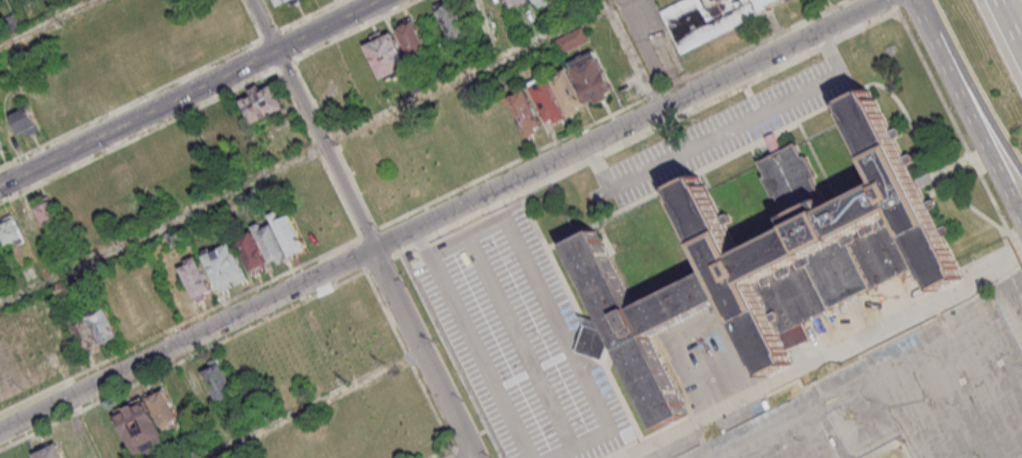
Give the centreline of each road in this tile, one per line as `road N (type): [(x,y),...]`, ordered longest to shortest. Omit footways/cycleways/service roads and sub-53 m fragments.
road 1 (residential): [(882,0),(371,248)]
road 2 (residential): [(379,0),(0,185)]
road 3 (residential): [(371,248),(0,430)]
road 4 (residential): [(371,248),(252,0)]
road 5 (residential): [(476,457),(371,248)]
road 6 (secondary): [(932,30),(1021,222)]
road 7 (motorway): [(932,30),(1021,169)]

